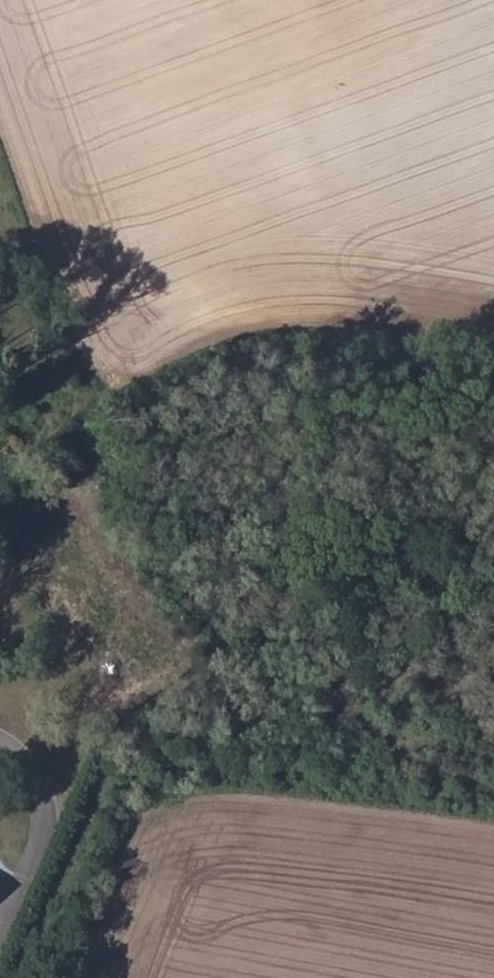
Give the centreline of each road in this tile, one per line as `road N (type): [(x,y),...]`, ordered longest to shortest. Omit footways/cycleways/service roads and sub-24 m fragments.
road 1 (track): [(493,539),(335,575),(145,708),(16,977)]

